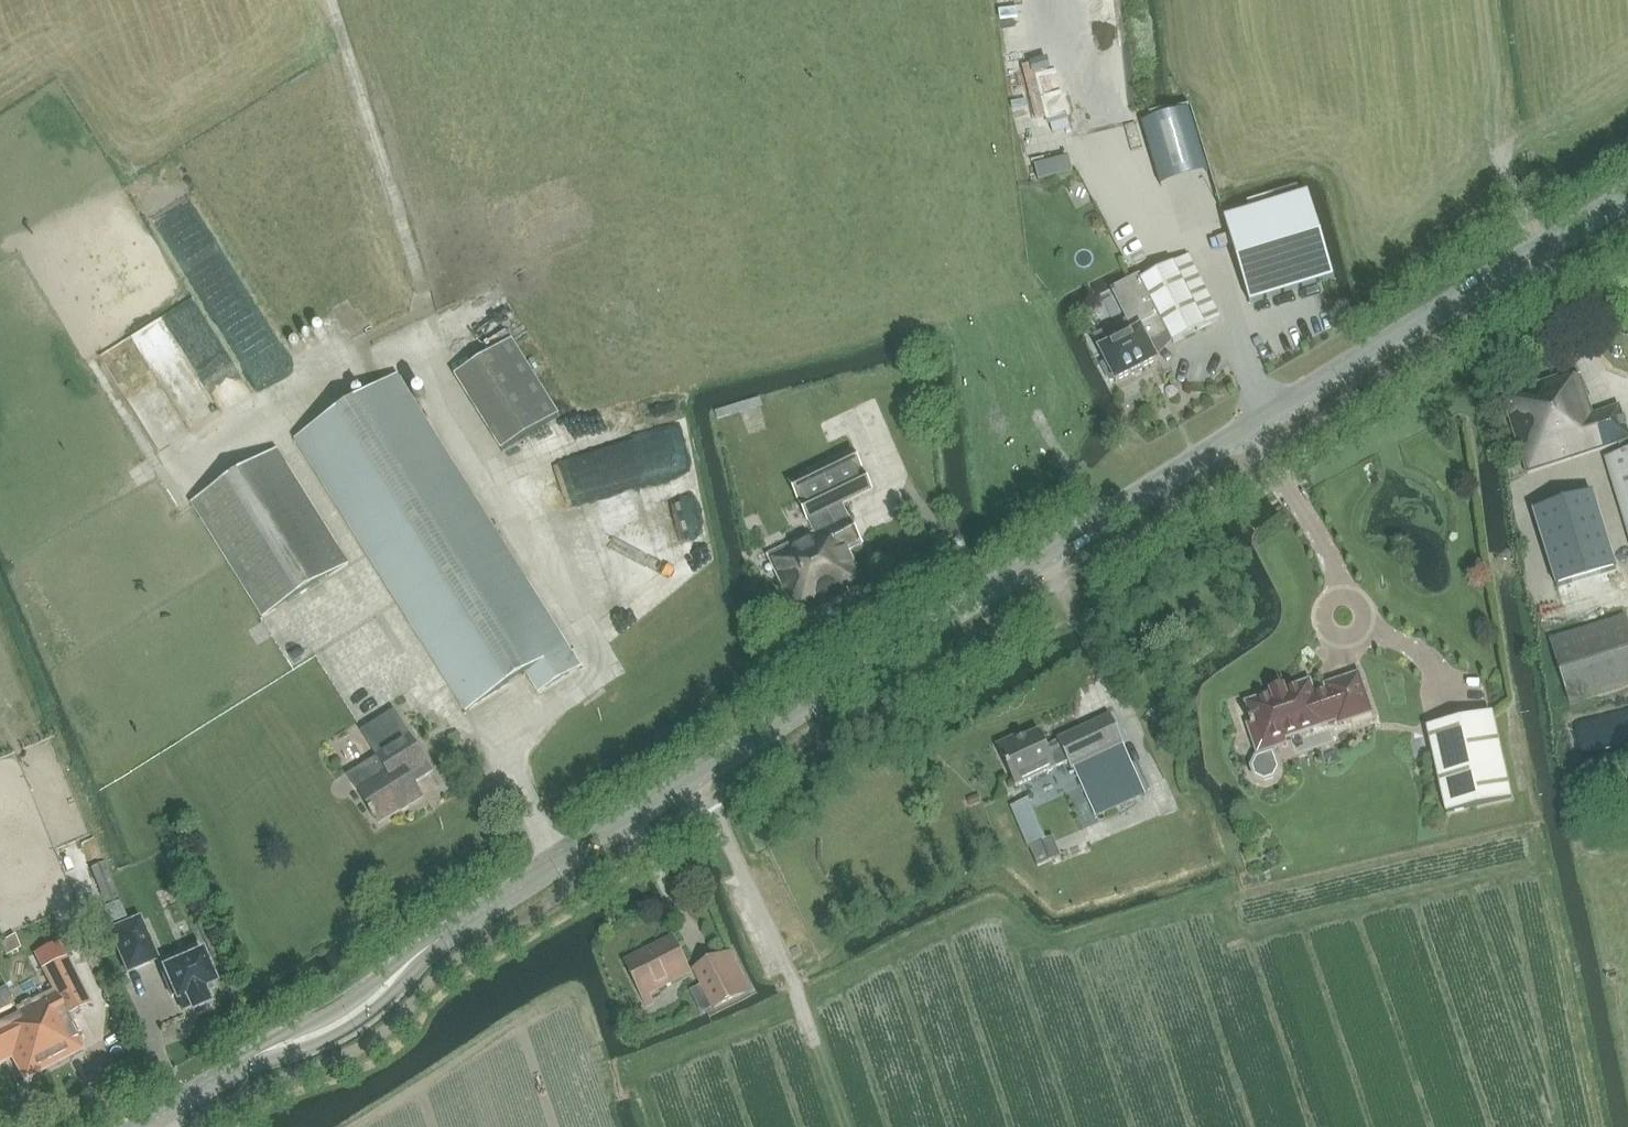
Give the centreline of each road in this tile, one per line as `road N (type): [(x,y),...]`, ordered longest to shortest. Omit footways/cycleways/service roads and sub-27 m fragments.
road 1 (tertiary): [(140,1126),(262,1052),(350,1015),(443,936),(1627,195)]
road 2 (track): [(693,779),(766,915),(812,1038)]
road 3 (track): [(1489,0),(1500,171),(1544,248)]

